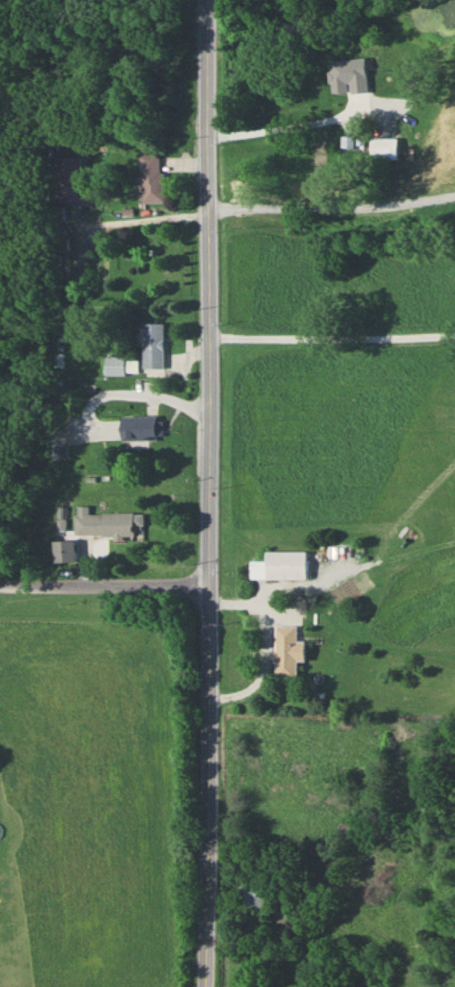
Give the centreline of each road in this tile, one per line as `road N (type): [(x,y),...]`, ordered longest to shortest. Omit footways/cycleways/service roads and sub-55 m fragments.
road 1 (secondary): [(209,986),(211,0)]
road 2 (residential): [(0,586),(209,585)]

